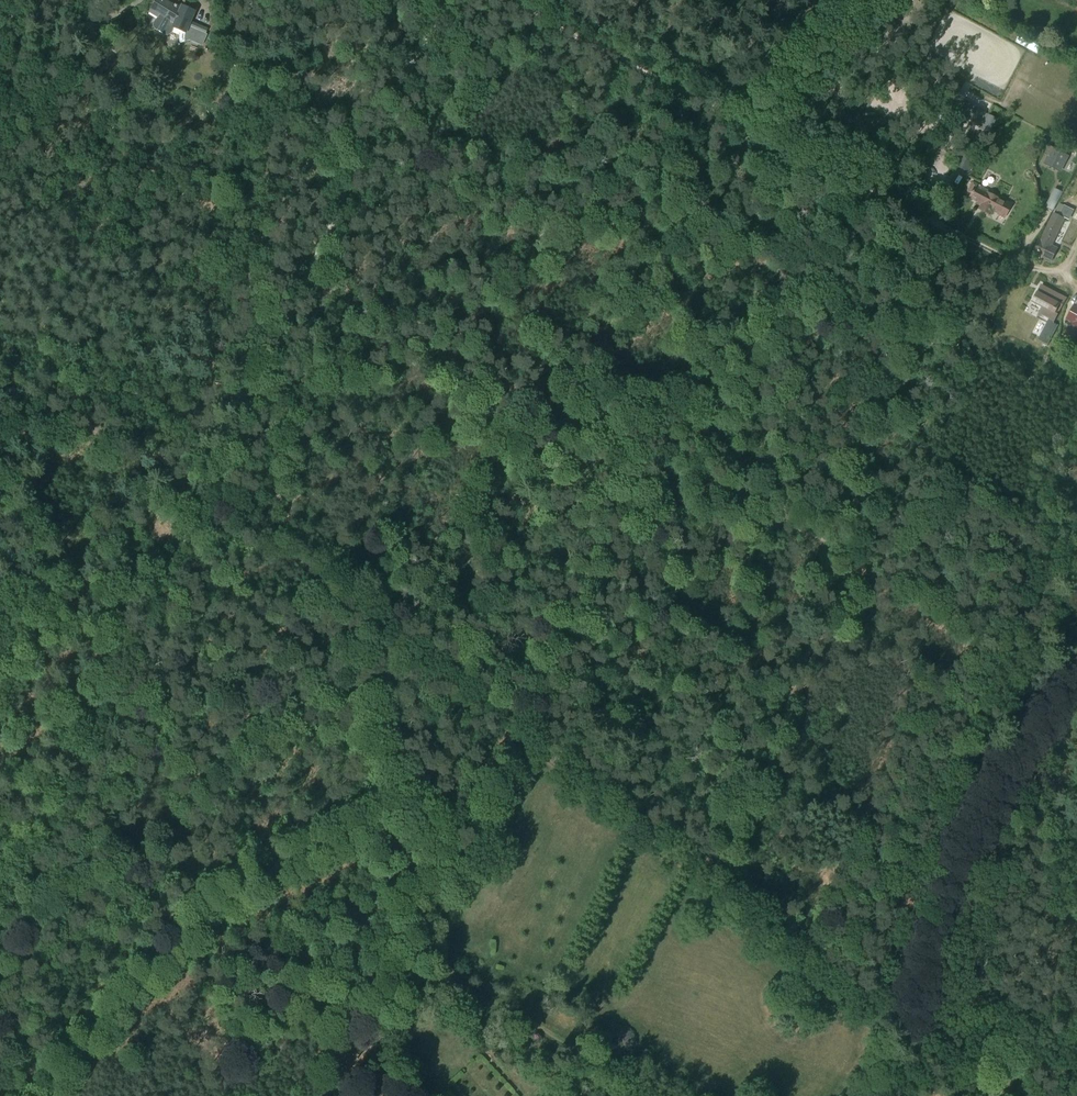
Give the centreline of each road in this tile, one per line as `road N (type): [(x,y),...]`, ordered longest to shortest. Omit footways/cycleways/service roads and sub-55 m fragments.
road 1 (track): [(45,1095),(212,908),(246,881),(353,826),(400,814),(425,822),(442,839),(442,937),(466,997),(501,1005),(640,1095)]
road 2 (track): [(406,331),(850,557),(853,576),(698,882)]
road 3 (track): [(214,476),(433,25),(467,0)]
road 4 (track): [(213,486),(0,921)]
road 5 (track): [(1076,679),(1013,739),(967,812),(912,1041),(895,1070)]
road 6 (track): [(177,467),(131,533),(24,635),(0,606)]
road 7 (track): [(406,331),(336,398),(214,476)]
road 8 (track): [(967,718),(993,653),(903,579),(871,584),(853,576)]
road 9 (track): [(559,0),(760,95)]
road 10 (track): [(177,467),(126,436),(28,415)]
road 11 (track): [(760,95),(853,0)]

